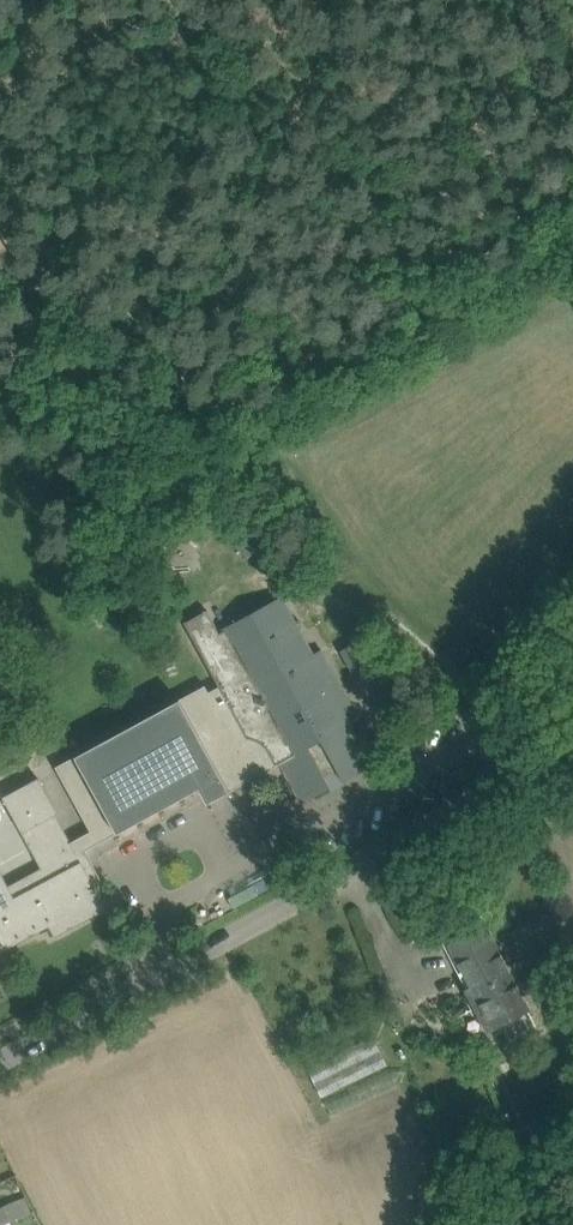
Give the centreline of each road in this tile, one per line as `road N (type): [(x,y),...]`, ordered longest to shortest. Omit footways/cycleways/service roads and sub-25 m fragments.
road 1 (tertiary): [(0,1061),(514,780),(572,739)]

